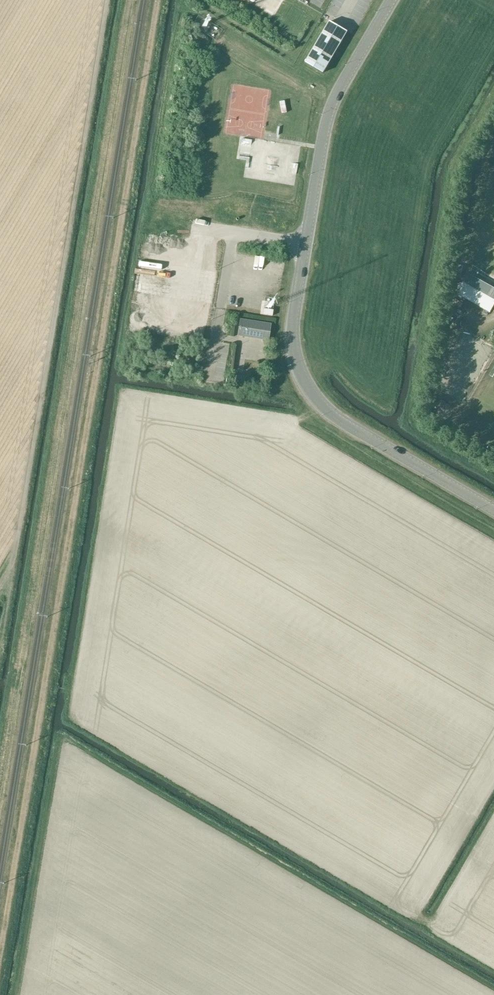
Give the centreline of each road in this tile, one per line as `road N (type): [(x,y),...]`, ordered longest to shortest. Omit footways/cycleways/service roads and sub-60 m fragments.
road 1 (unclassified): [(493,510),(315,397),(293,337),(306,244)]
road 2 (unclassified): [(306,244),(337,93),(392,0)]

